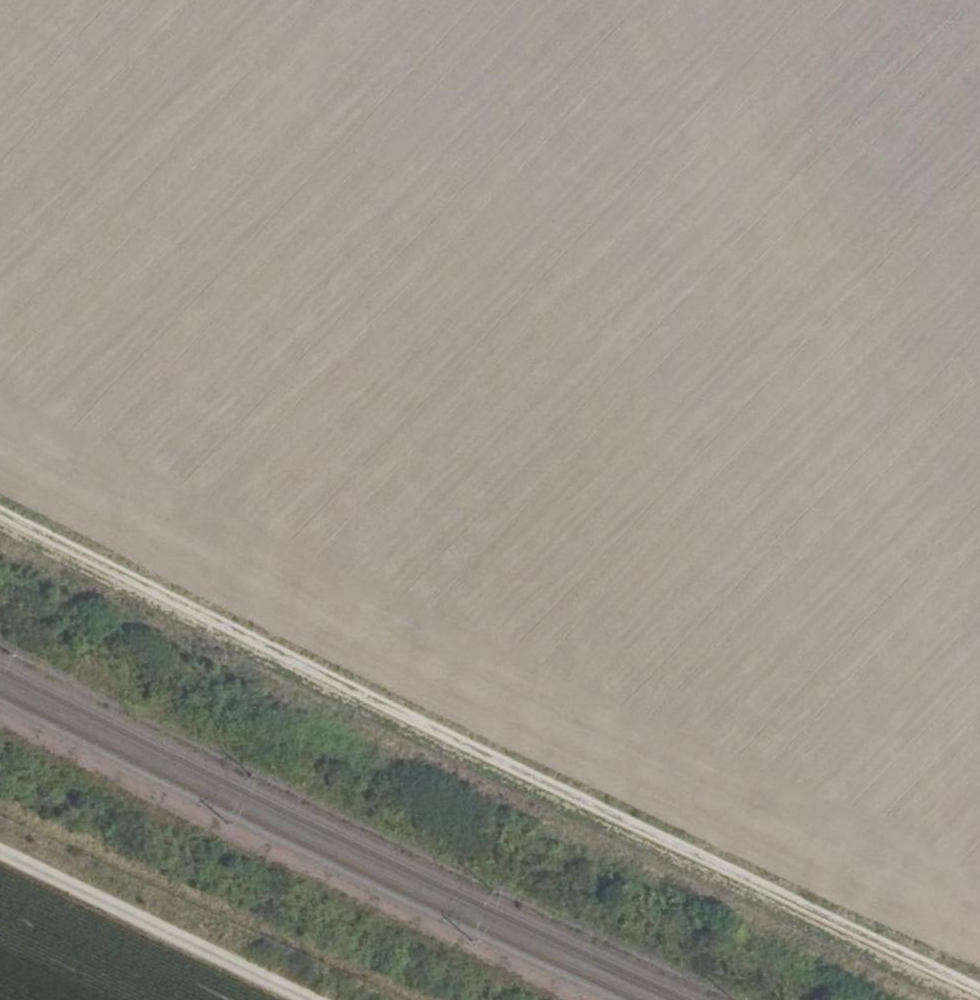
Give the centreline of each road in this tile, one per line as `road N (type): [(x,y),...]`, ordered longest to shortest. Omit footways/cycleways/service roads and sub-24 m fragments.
road 1 (track): [(0,507),(323,674),(979,989)]
road 2 (track): [(316,999),(0,850)]

